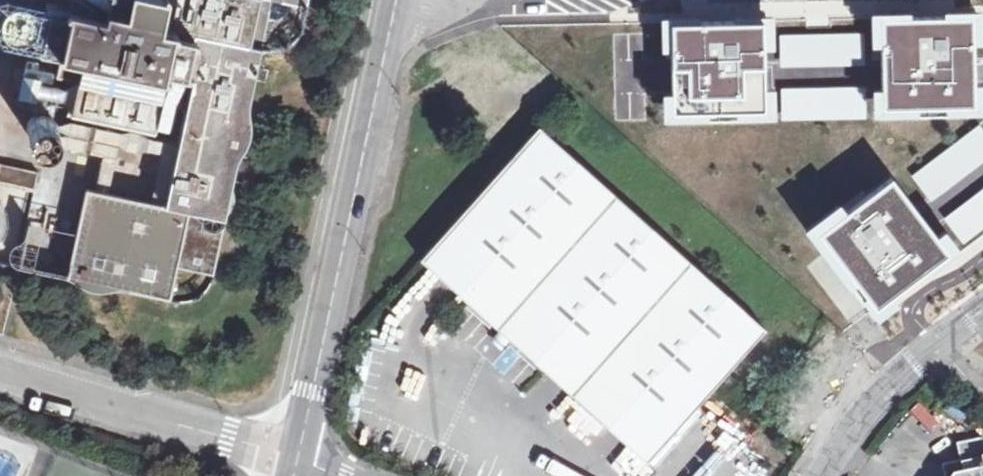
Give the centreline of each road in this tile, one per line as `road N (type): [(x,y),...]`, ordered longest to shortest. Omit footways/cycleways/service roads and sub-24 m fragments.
road 1 (secondary): [(385,0),(302,456)]
road 2 (unclassified): [(302,456),(0,365)]
road 3 (unclassified): [(982,311),(886,396),(824,475)]

